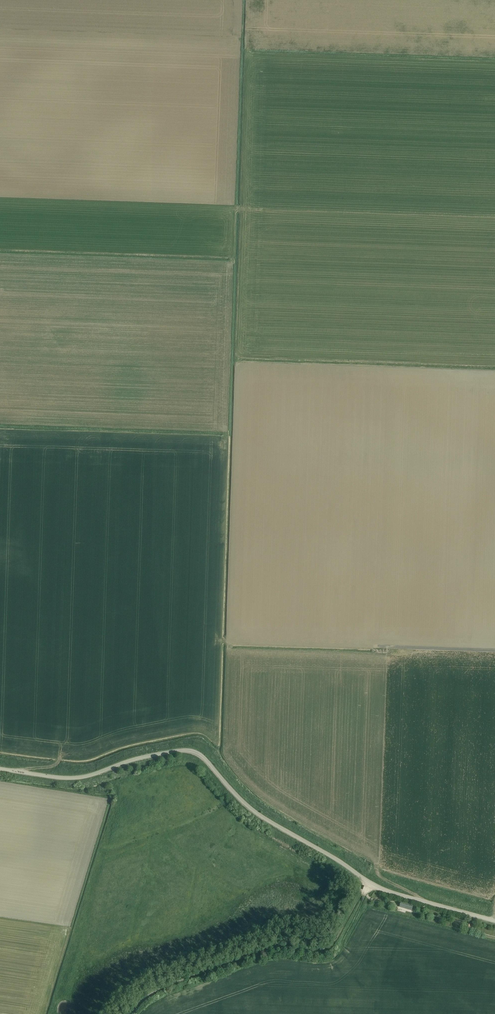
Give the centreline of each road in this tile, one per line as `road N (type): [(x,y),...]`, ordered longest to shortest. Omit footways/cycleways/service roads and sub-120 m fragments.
road 1 (unclassified): [(494,921),(366,882),(254,814),(195,754),(161,753),(72,778),(0,770)]
road 2 (track): [(128,1013),(163,989),(269,952),(322,948),(366,882)]

